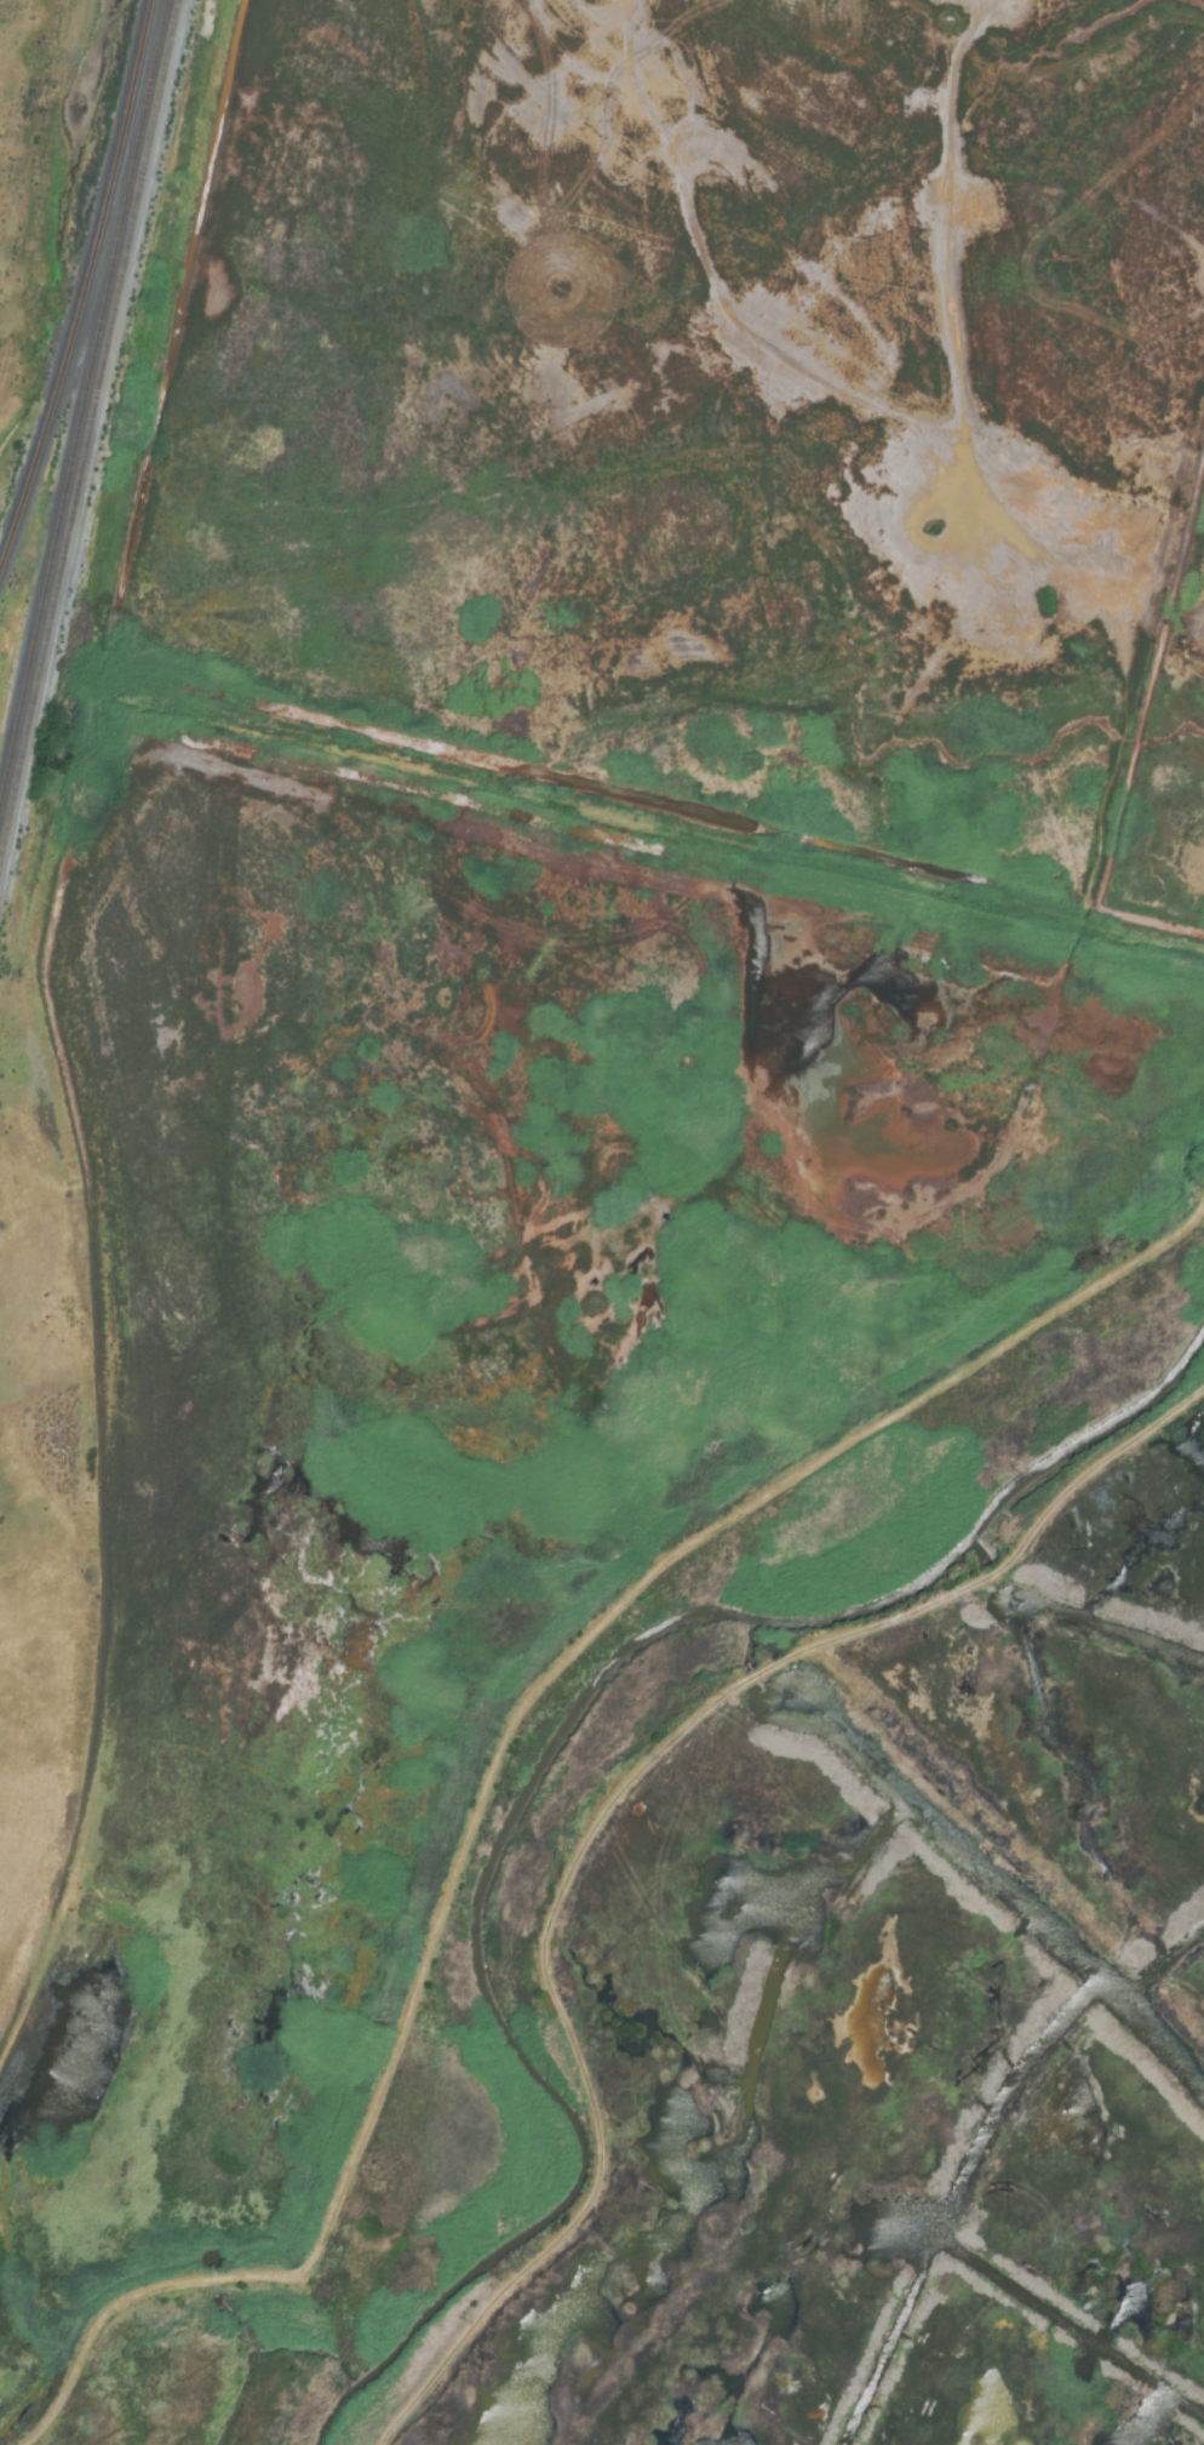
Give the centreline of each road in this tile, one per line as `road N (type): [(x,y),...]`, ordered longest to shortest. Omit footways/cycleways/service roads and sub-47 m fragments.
road 1 (track): [(30,2444),(55,2417),(87,2341),(109,2312),(170,2287),(309,2272),(396,2057),(506,1743),(596,1630),(705,1537),(1203,1217)]
road 2 (residential): [(387,2444),(475,2329),(601,2201),(606,2133),(549,1958),(579,1866),(637,1782),(751,1684),(987,1582),(1067,1497),(1203,1391)]

